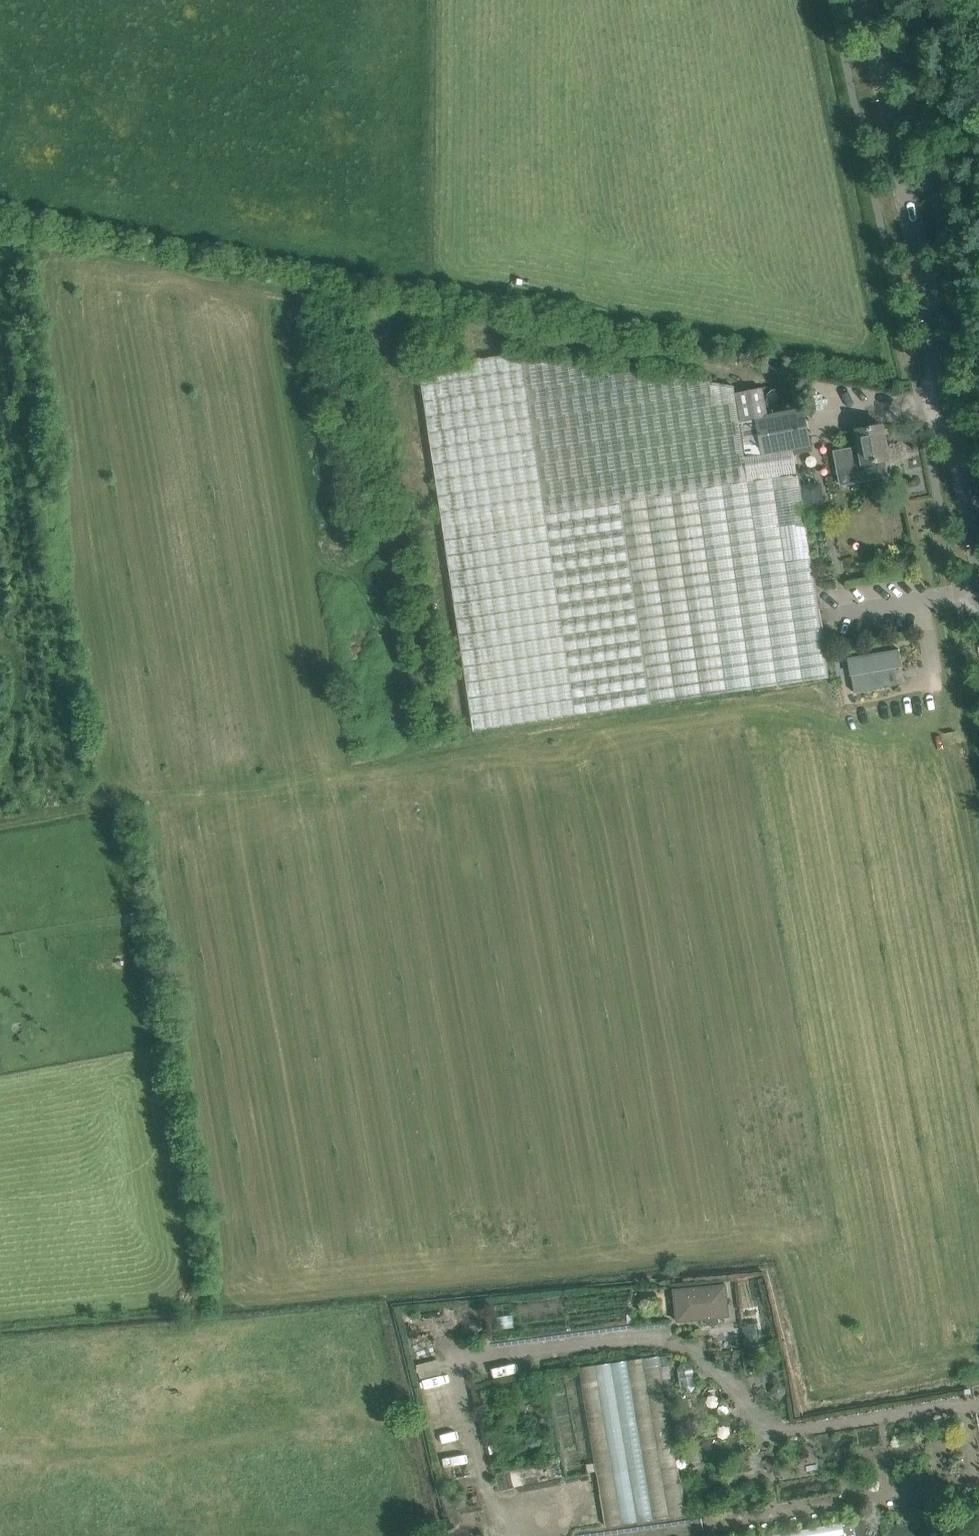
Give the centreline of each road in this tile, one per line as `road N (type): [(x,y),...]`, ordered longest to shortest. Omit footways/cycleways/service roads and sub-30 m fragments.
road 1 (tertiary): [(978,552),(865,0)]

